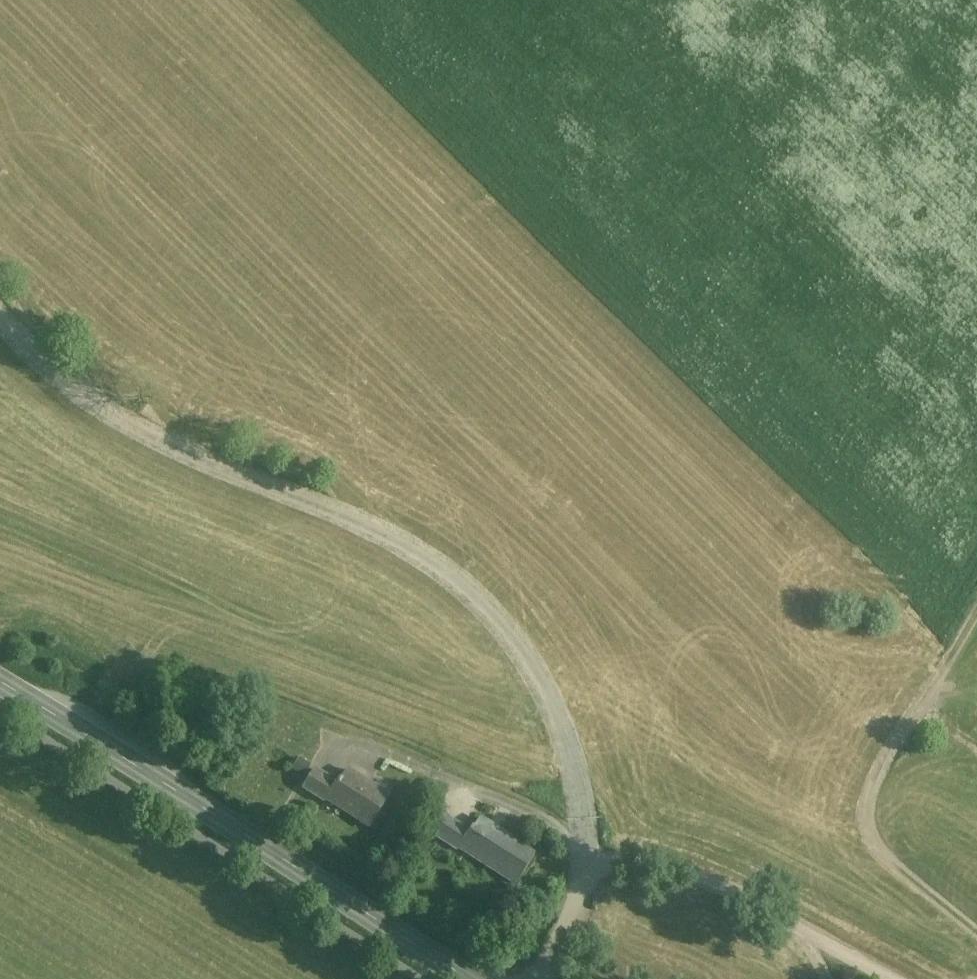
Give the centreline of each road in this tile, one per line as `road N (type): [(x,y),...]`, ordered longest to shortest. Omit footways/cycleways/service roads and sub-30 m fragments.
road 1 (secondary): [(461,978),(0,681)]
road 2 (track): [(976,924),(871,837),(867,798),(976,607)]
road 3 (track): [(584,863),(688,876),(773,912),(894,978)]

